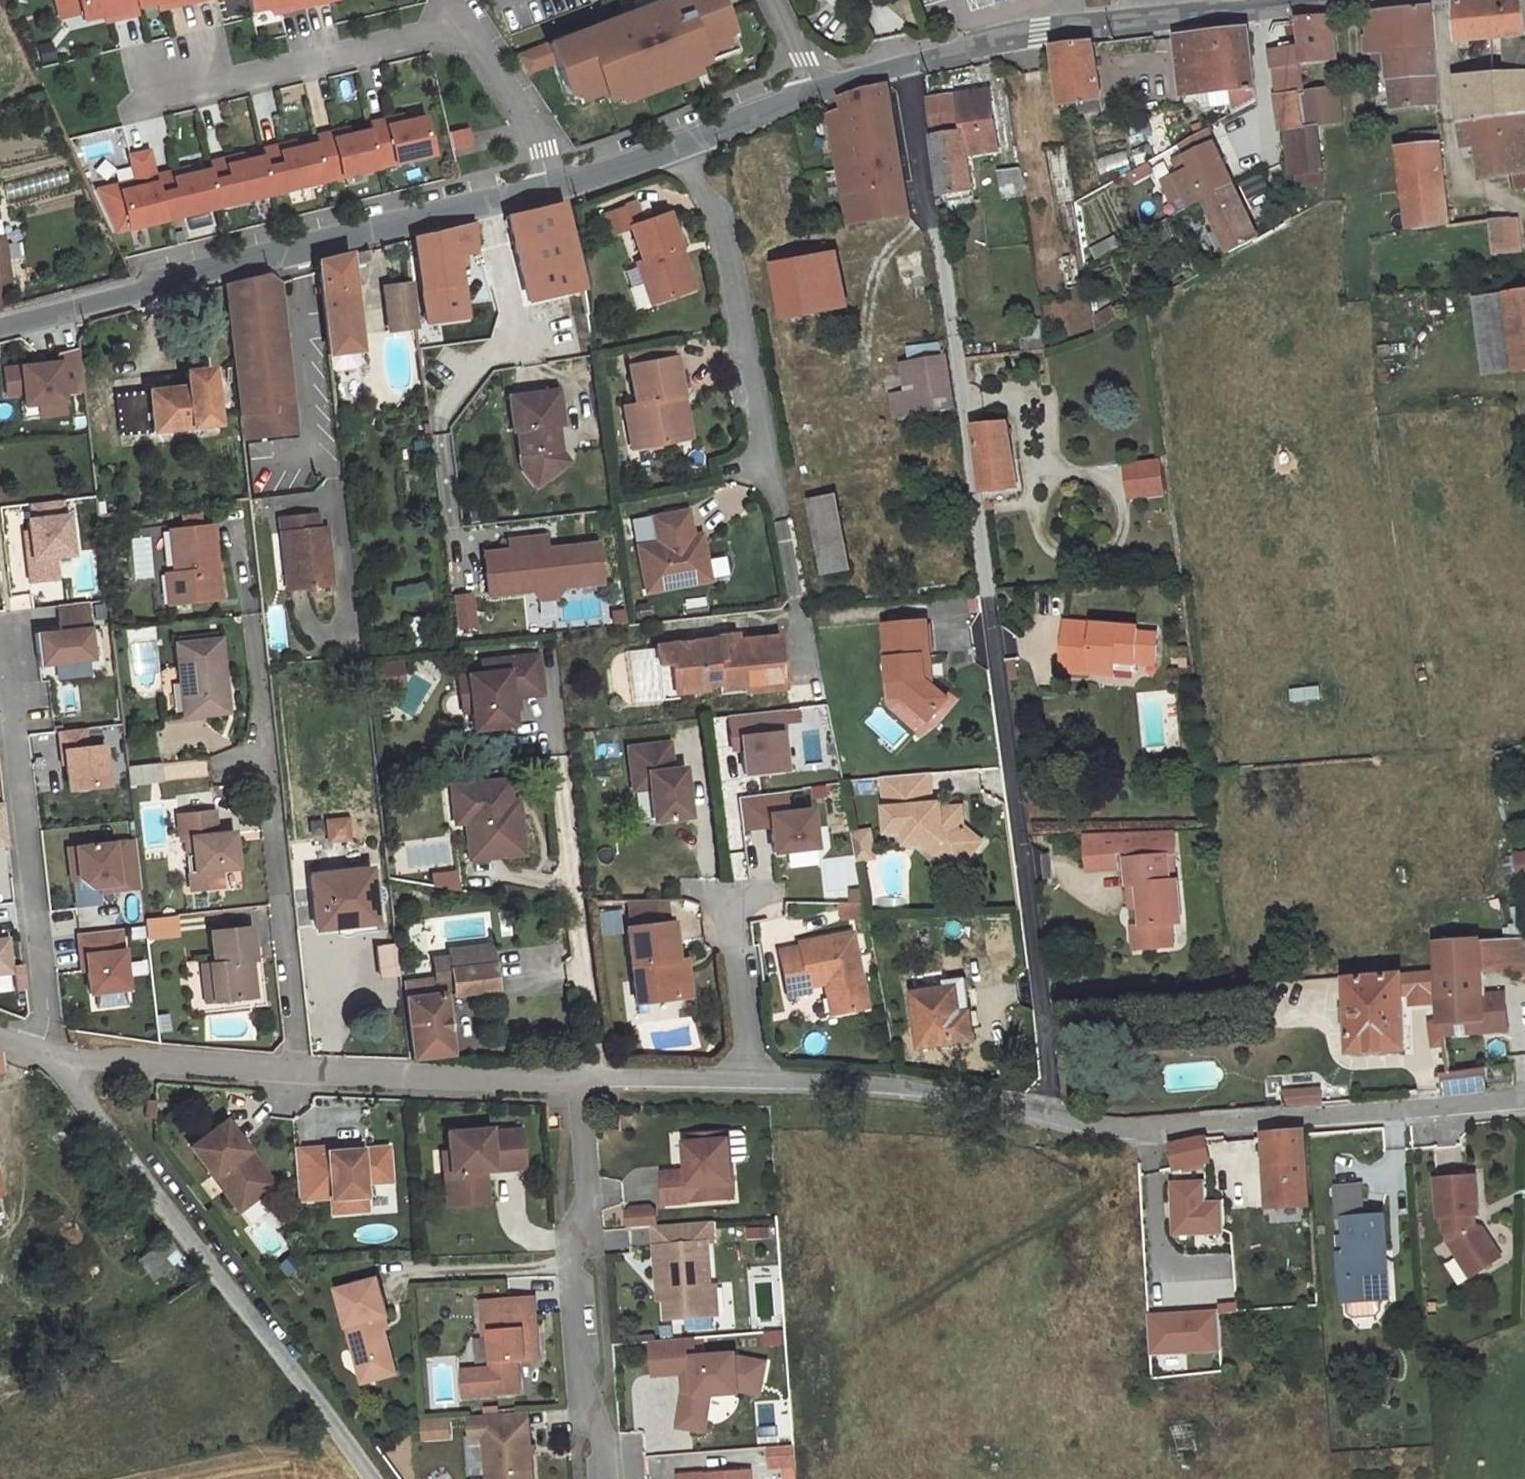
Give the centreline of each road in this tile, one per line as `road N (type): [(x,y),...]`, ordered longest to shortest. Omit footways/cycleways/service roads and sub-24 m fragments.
road 1 (residential): [(910,61),(1062,1080),(1056,1117)]
road 2 (tertiary): [(0,328),(552,186)]
road 3 (unclassified): [(55,1056),(375,1478)]
road 4 (unclassified): [(1056,1117),(1132,1134),(1524,1104)]
road 5 (residential): [(9,633),(55,1056)]
road 6 (residential): [(605,1478),(604,1453),(581,1407),(569,1248),(588,1220),(578,1084)]
road 7 (residential): [(677,146),(719,215),(782,482)]
road 8 (unclassified): [(551,744),(578,1084)]
road 9 (residential): [(463,25),(153,94)]
road 10 (unclassified): [(264,764),(295,1073)]
road 11 (unclassified): [(751,1087),(958,1096),(1056,1117)]
road 12 (unclassified): [(295,1073),(578,1084)]
road 13 (unclassified): [(55,1056),(295,1073)]
road 14 (residential): [(552,186),(540,139),(463,25)]
road 15 (unclassified): [(578,1084),(751,1087)]
road 16 (unclassified): [(733,924),(751,1087)]
road 17 (tertiary): [(677,146),(816,92)]
road 18 (tertiary): [(910,61),(1055,28)]
road 19 (tertiary): [(1055,28),(1203,17)]
road 20 (tertiary): [(1203,17),(1340,0)]
road 21 (tertiary): [(552,186),(677,146)]

